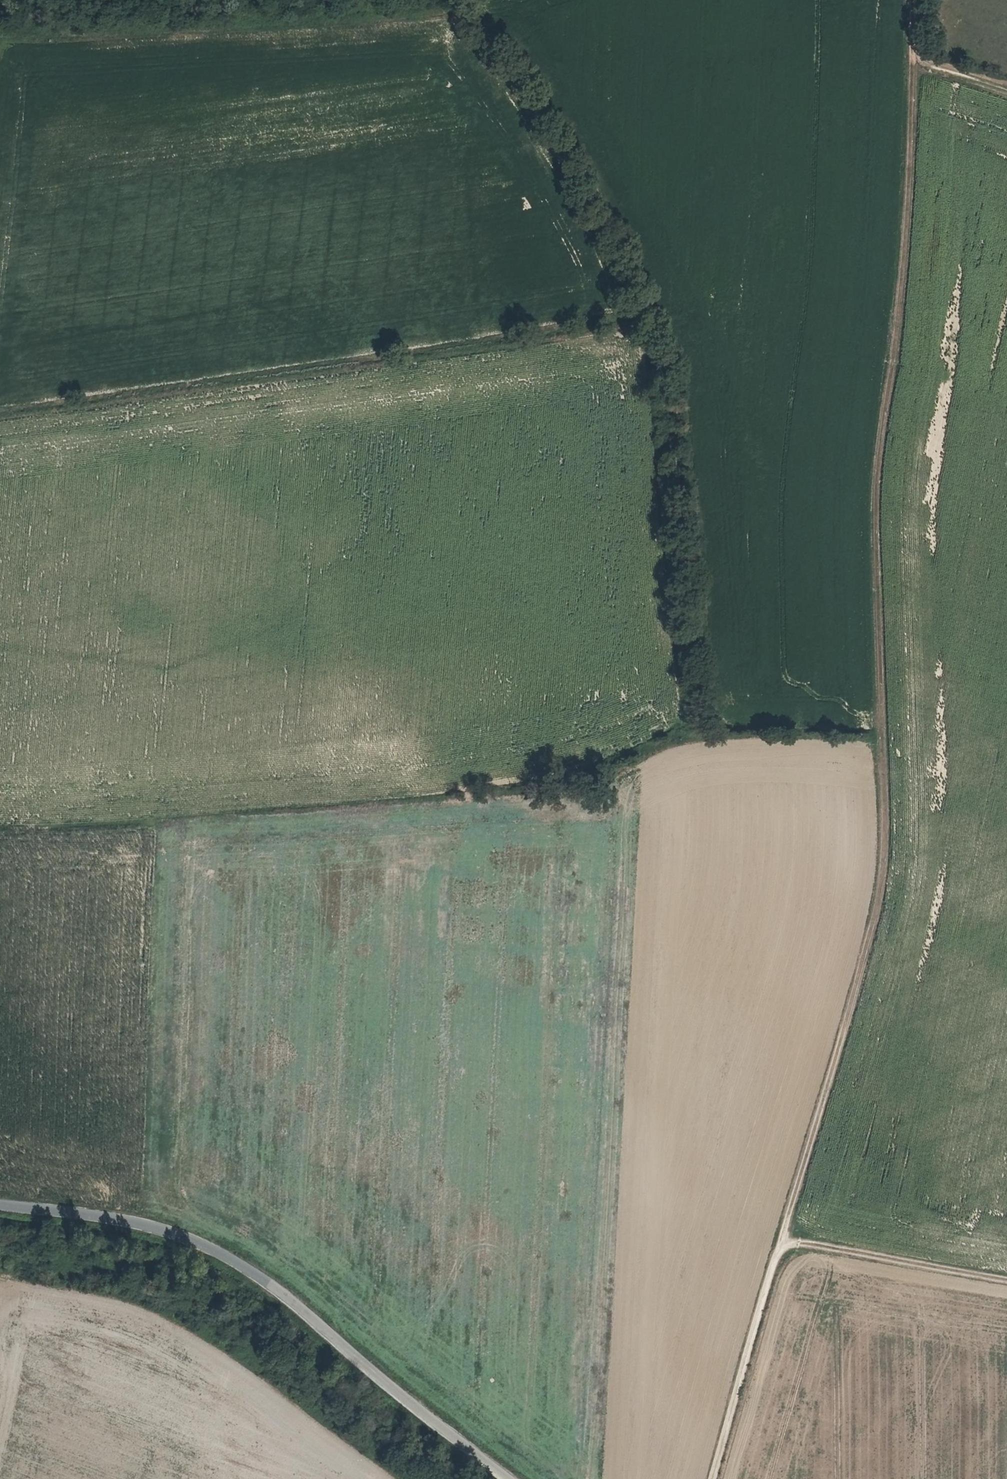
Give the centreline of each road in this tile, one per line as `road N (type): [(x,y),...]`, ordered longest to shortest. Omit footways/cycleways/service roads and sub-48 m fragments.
road 1 (track): [(912,0),(878,462),(885,889),(780,1249)]
road 2 (unclassified): [(508,1478),(306,1311),(205,1246),(117,1222),(0,1209)]
road 3 (track): [(780,1249),(714,1478)]
road 4 (track): [(780,1249),(804,1244),(1006,1281)]

